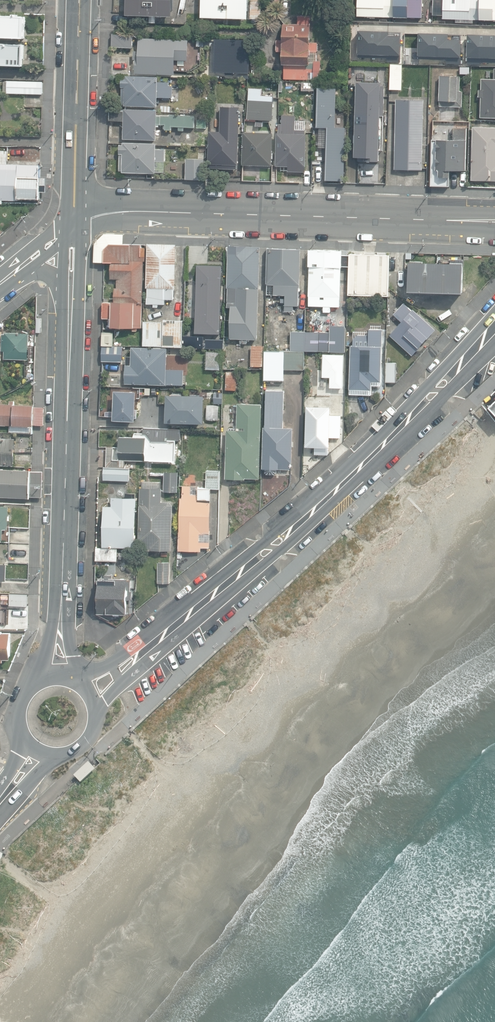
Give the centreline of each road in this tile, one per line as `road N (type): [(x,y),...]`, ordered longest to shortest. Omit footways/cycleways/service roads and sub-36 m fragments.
road 1 (secondary): [(494,328),(314,510),(90,694)]
road 2 (residential): [(494,220),(74,217)]
road 3 (residential): [(73,296),(57,679)]
road 4 (residential): [(78,0),(74,217)]

